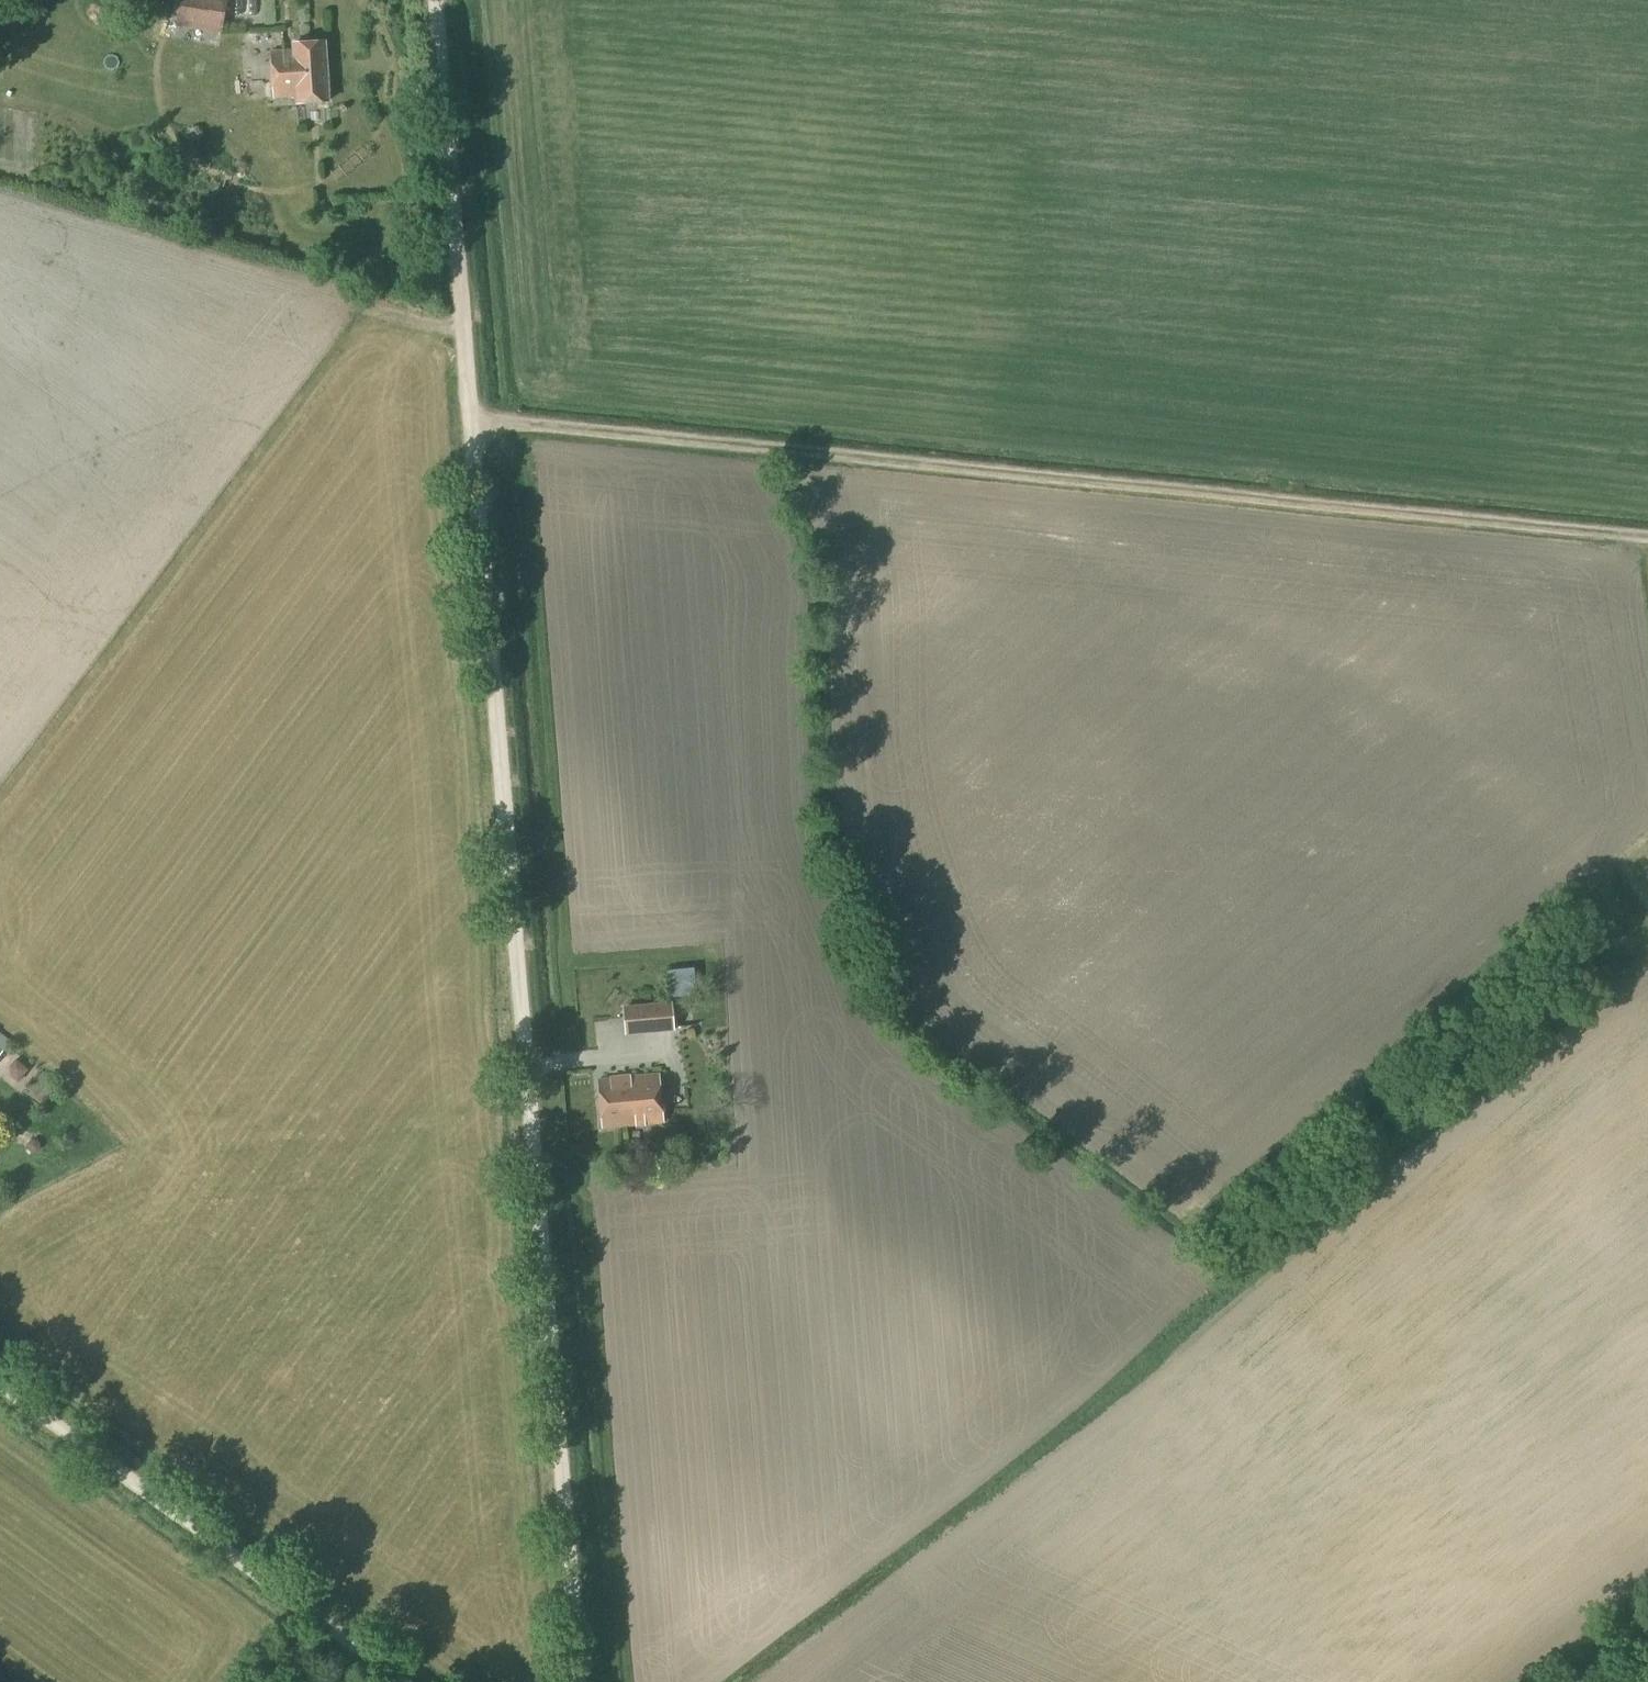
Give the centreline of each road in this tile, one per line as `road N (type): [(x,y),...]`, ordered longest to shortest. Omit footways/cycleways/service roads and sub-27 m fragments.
road 1 (track): [(582,1681),(437,0)]
road 2 (track): [(1647,537),(477,416)]
road 3 (track): [(400,1681),(0,1384)]

